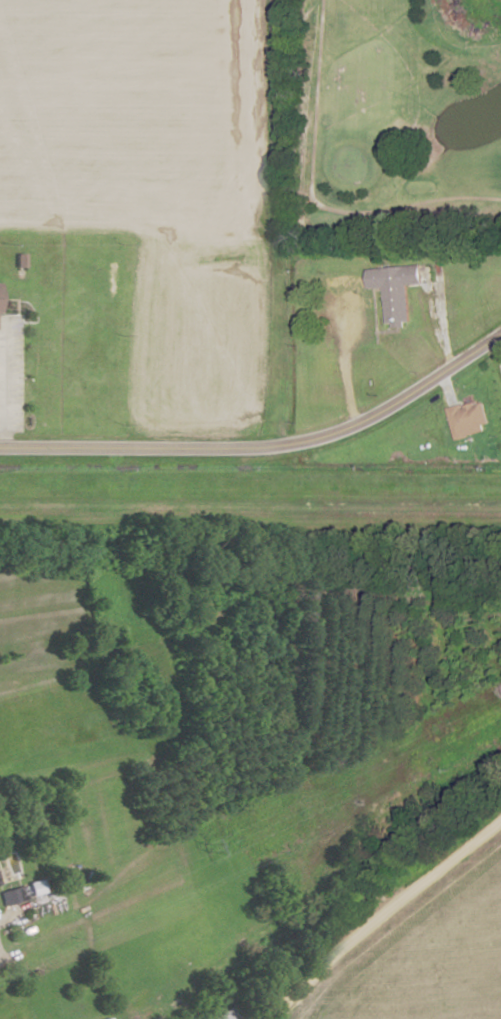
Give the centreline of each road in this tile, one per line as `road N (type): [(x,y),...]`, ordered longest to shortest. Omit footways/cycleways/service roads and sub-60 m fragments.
road 1 (residential): [(0,449),(221,449),(338,434),(500,336)]
road 2 (residential): [(264,1018),(500,828)]
road 3 (residential): [(155,1018),(286,910),(293,881),(285,847)]

